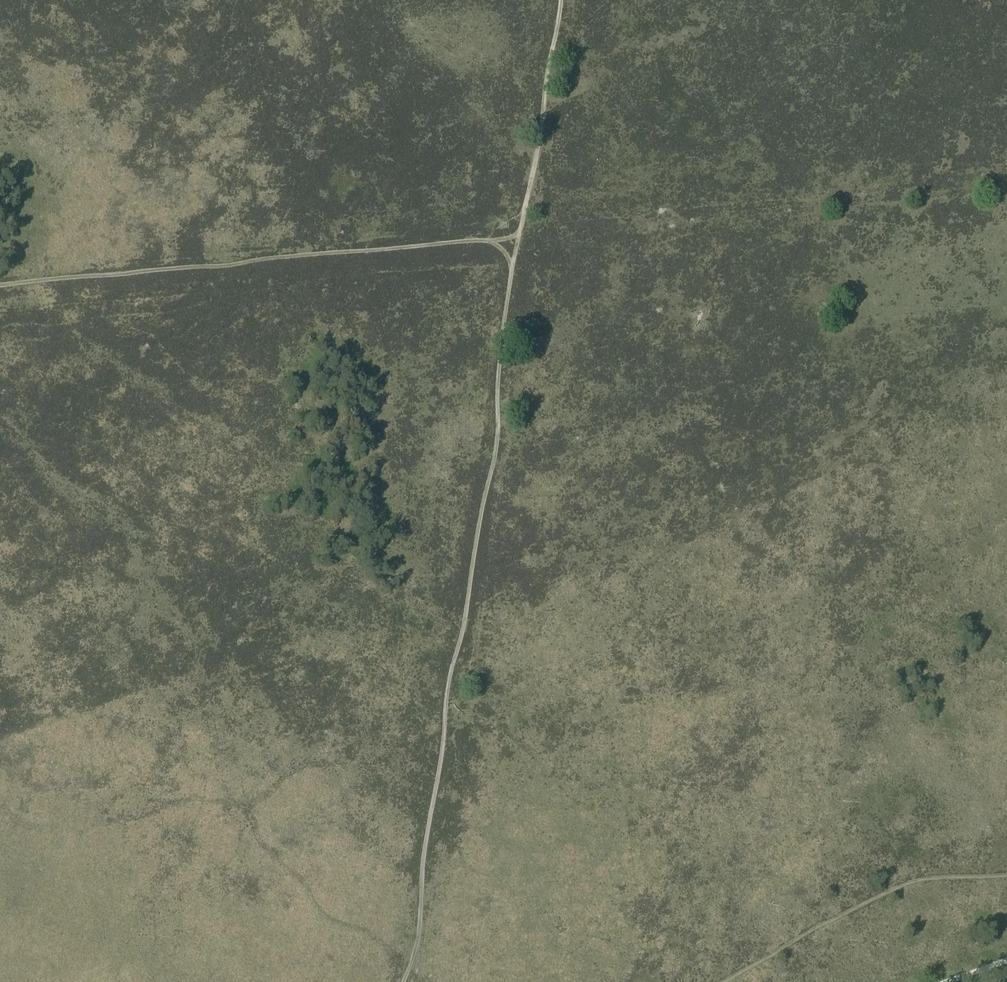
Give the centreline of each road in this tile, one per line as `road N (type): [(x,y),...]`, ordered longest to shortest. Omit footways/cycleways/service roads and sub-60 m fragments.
road 1 (track): [(519,238),(420,927),(402,981)]
road 2 (track): [(519,238),(0,286)]
road 3 (track): [(559,0),(519,238)]

